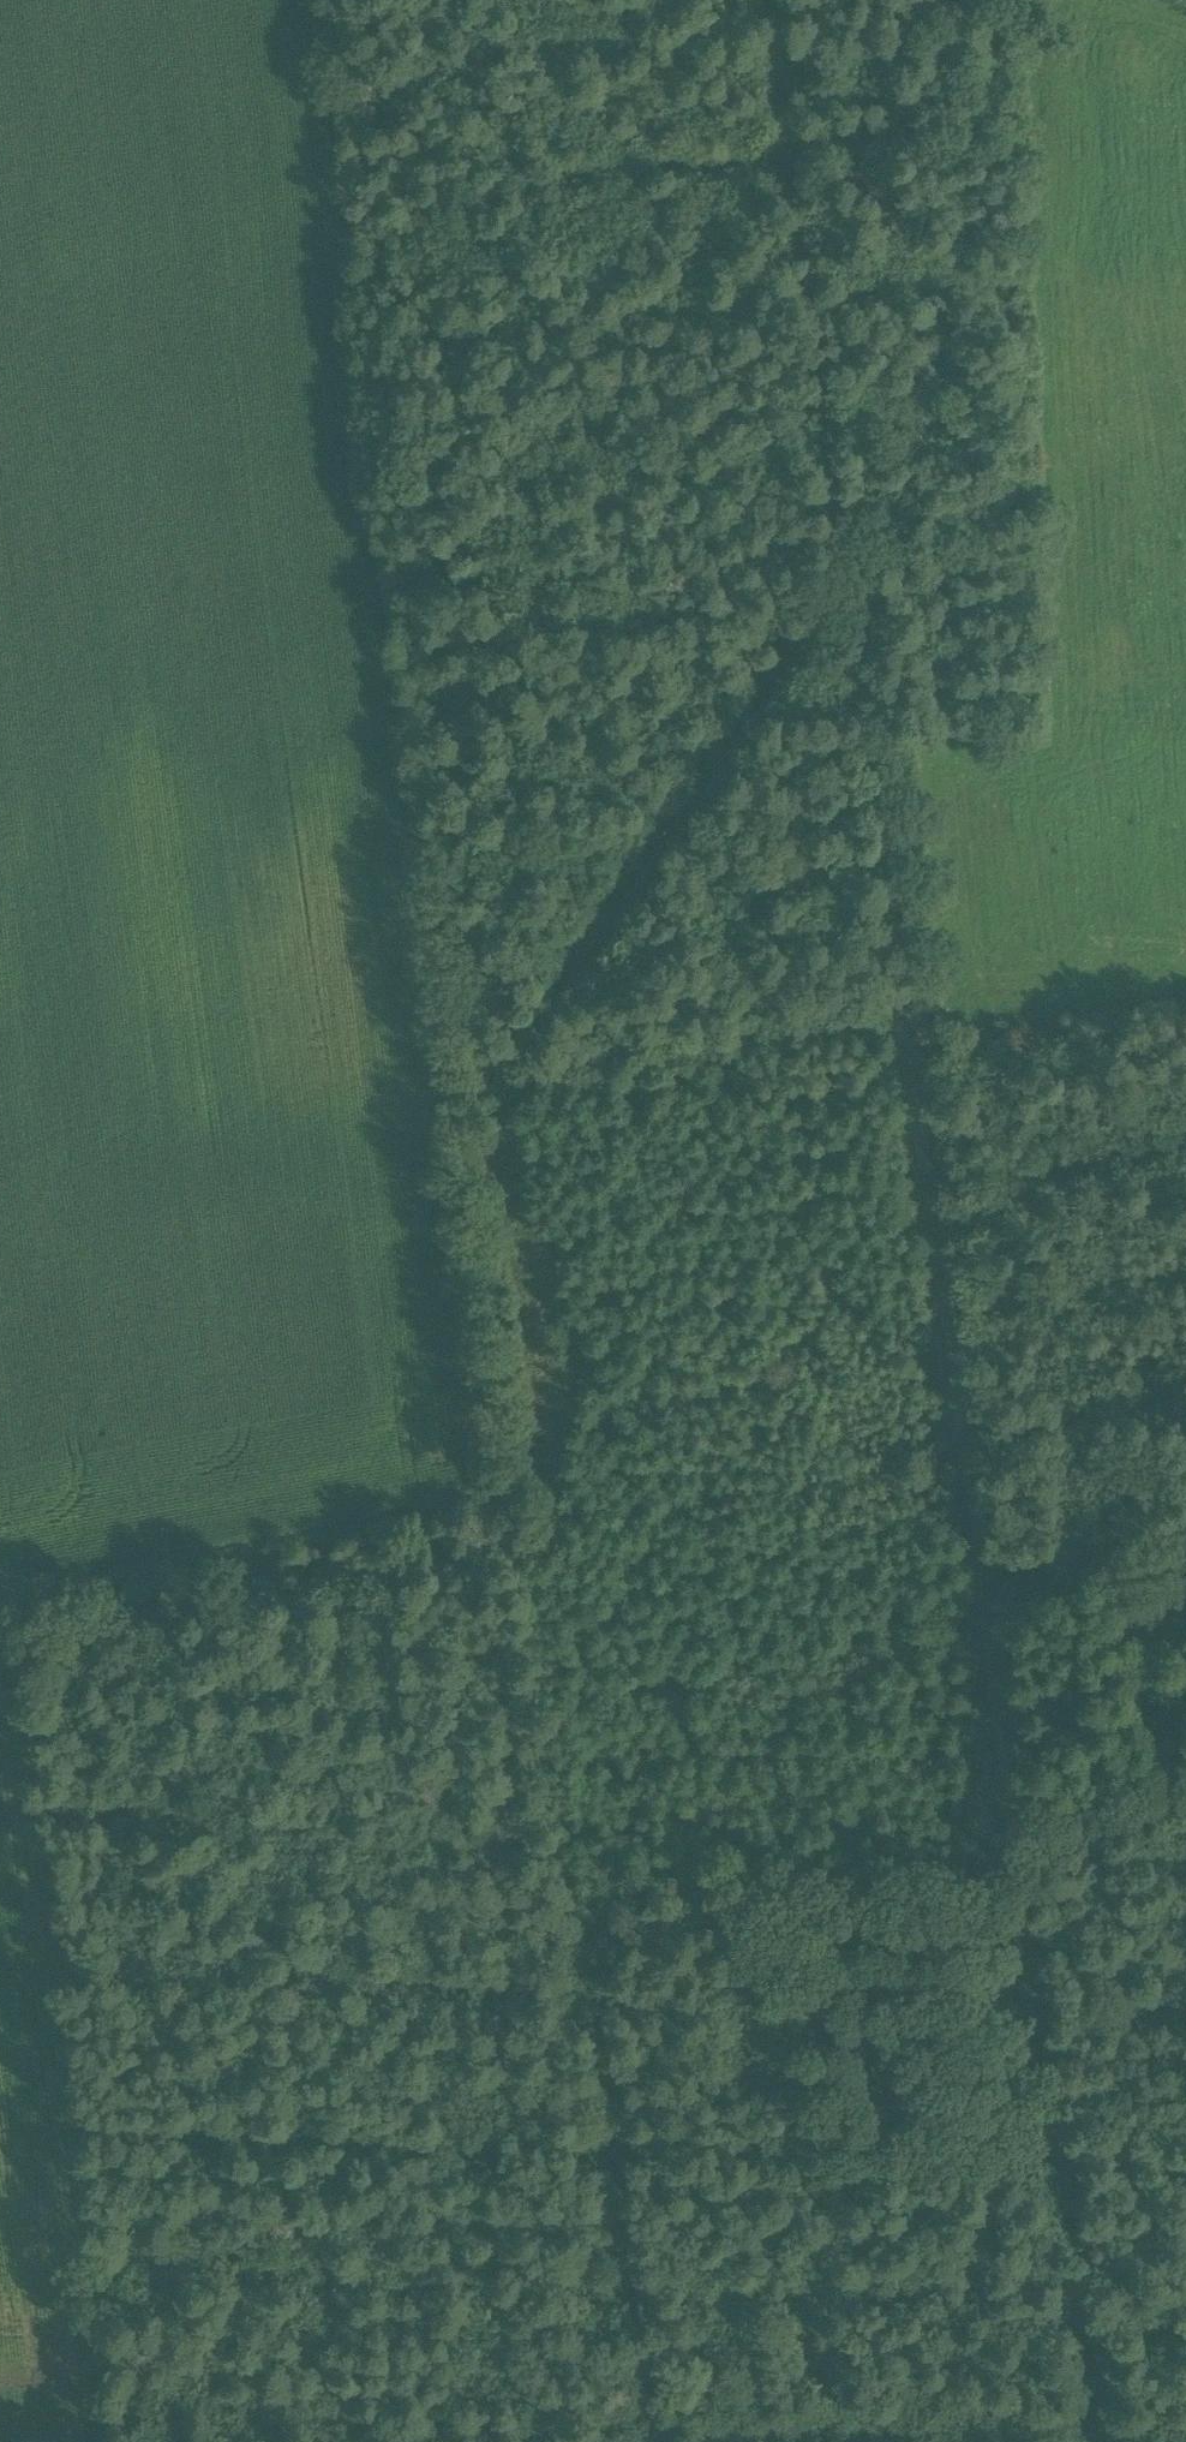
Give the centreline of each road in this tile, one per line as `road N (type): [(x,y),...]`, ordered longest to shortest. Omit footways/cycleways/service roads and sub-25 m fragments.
road 1 (track): [(743,0),(1065,2441)]

